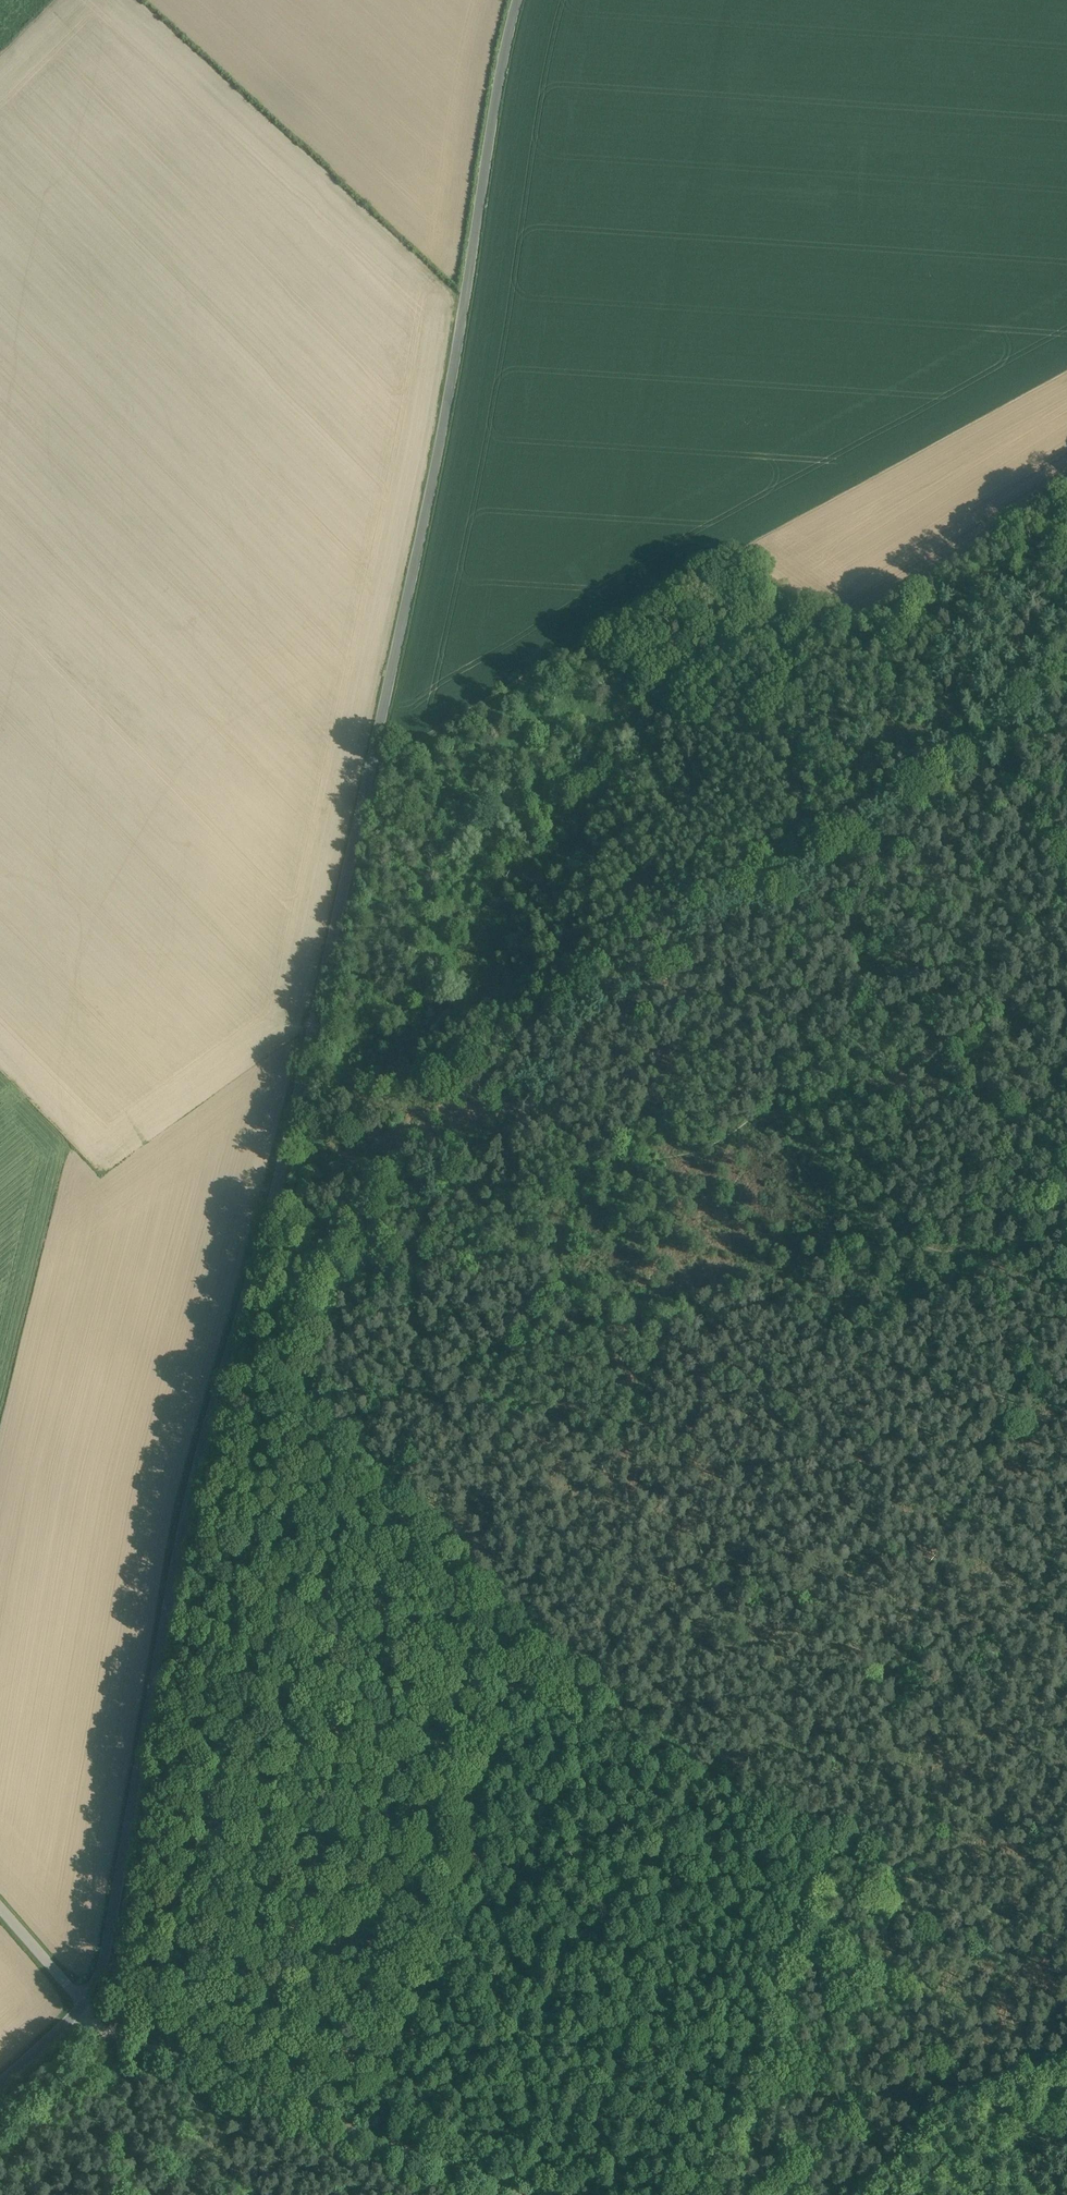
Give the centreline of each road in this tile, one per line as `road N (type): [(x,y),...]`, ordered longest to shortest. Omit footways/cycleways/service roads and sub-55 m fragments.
road 1 (unclassified): [(512,0),(328,1000),(256,1266),(103,1957),(83,2004)]
road 2 (track): [(545,1645),(366,2132)]
road 3 (track): [(524,2194),(113,2030)]
road 4 (track): [(1066,2045),(942,2107),(856,2194)]
road 5 (track): [(148,2044),(0,2174)]
road 6 (unclassified): [(0,1909),(83,2004)]

